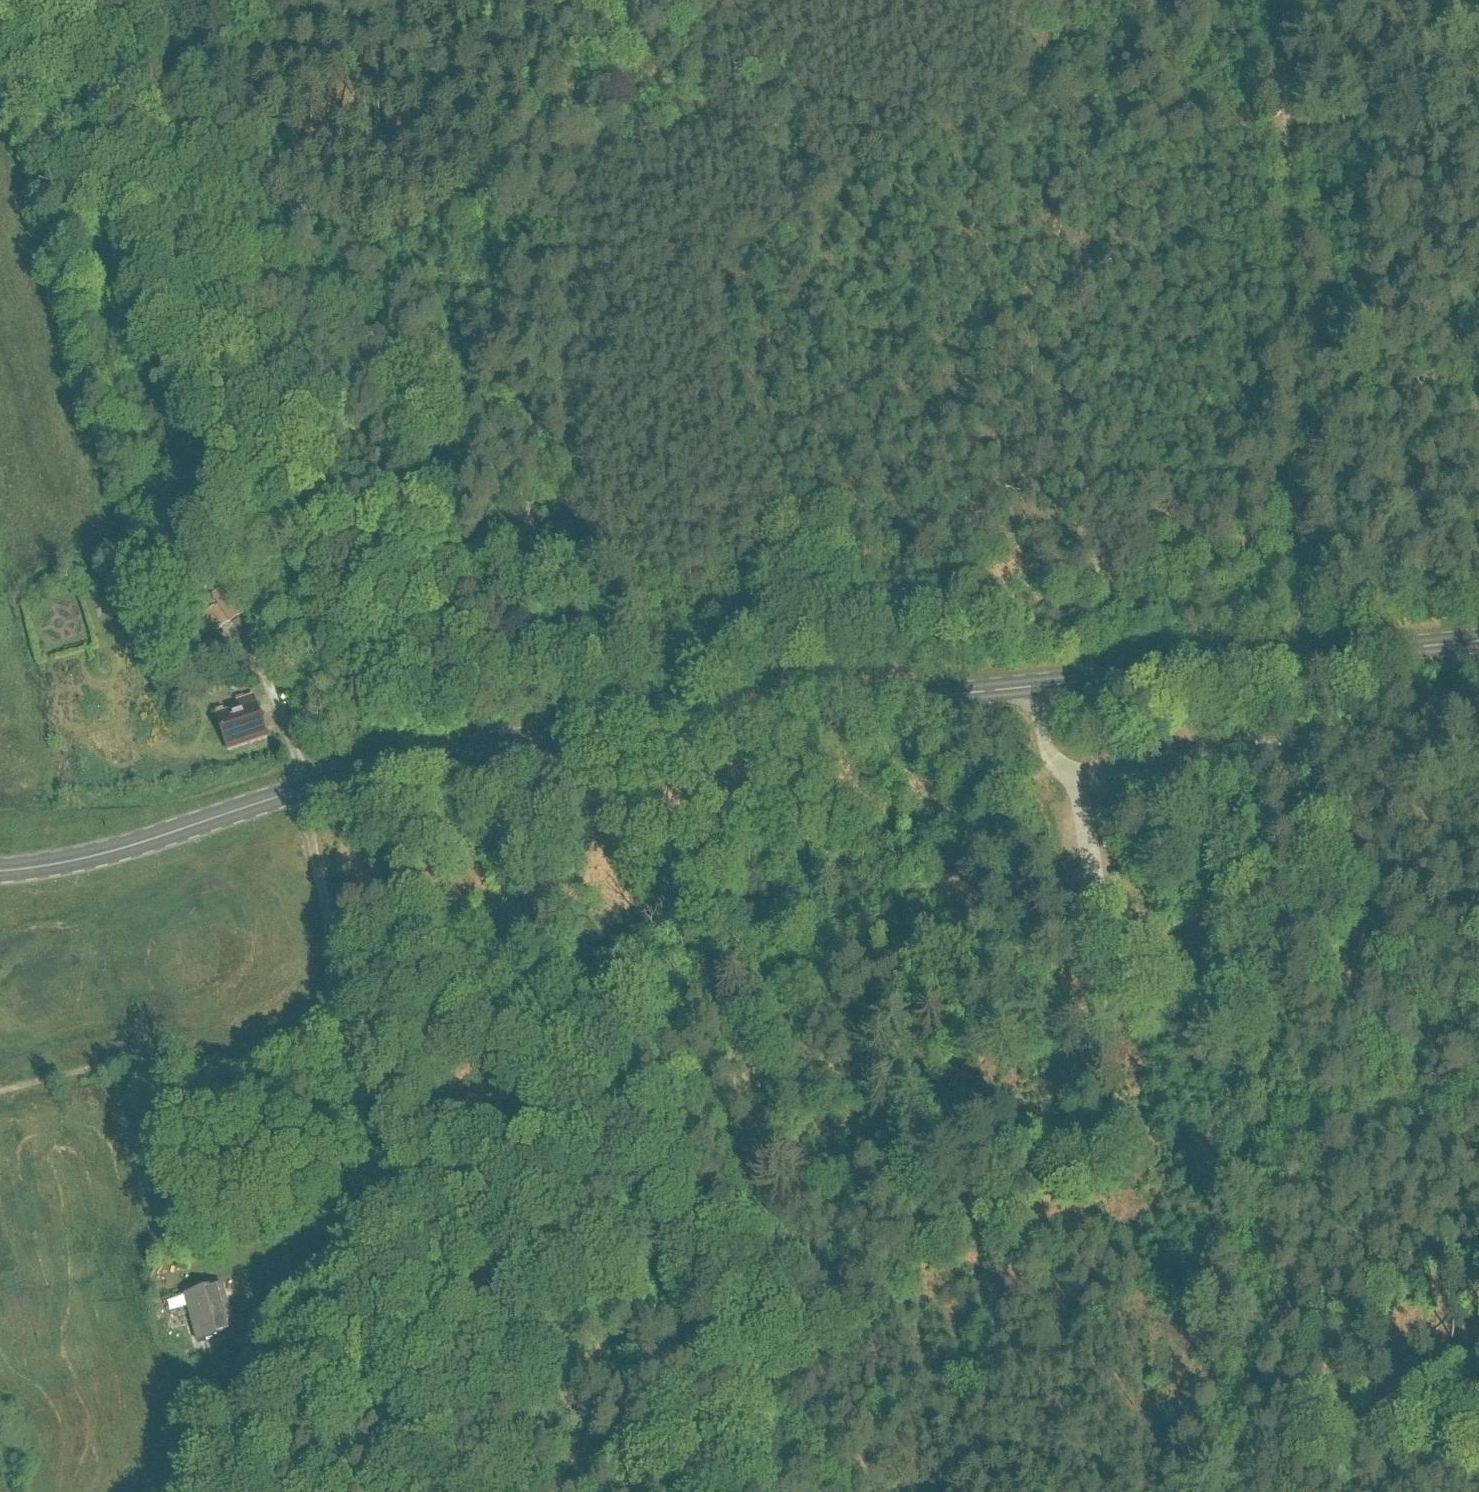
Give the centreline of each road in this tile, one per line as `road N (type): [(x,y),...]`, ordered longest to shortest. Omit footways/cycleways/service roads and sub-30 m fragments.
road 1 (primary): [(1478,643),(493,746),(330,783),(98,857),(0,873)]
road 2 (track): [(181,1491),(386,1247),(395,1221),(304,791)]
road 3 (track): [(1240,1394),(1254,1322),(1282,935)]
road 4 (track): [(53,33),(104,213),(153,308)]
road 5 (track): [(1300,661),(1297,467)]
road 6 (track): [(1282,935),(1296,785)]

